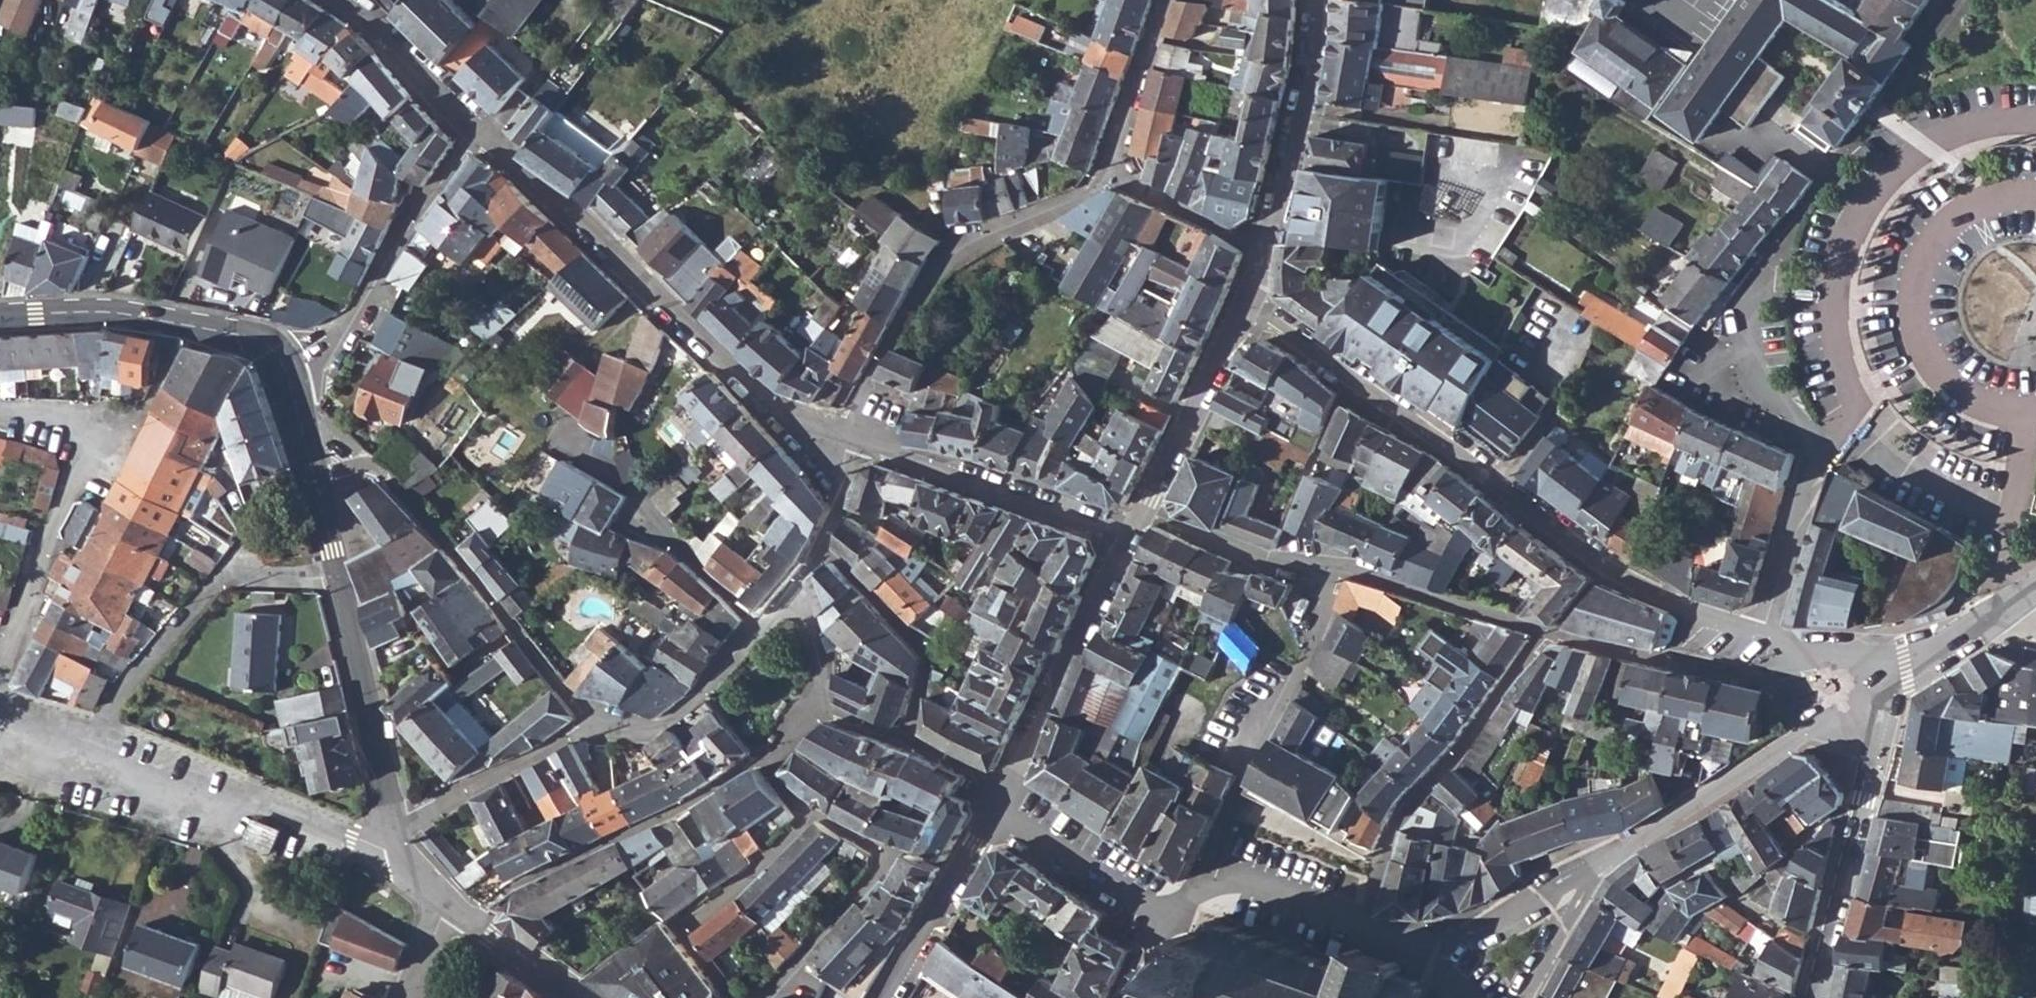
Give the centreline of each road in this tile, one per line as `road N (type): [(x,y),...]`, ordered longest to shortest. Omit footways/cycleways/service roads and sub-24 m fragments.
road 1 (residential): [(1757,632),(1608,568),(1454,449),(1244,308)]
road 2 (residential): [(846,450),(773,412),(477,133)]
road 3 (residential): [(763,997),(890,851),(813,809),(761,755),(816,705)]
road 4 (residential): [(603,728),(396,477),(370,463),(316,476)]
road 5 (residential): [(846,450),(853,410),(946,256),(1109,171)]
road 6 (residential): [(0,416),(109,435),(72,496),(0,680)]
road 7 (residential): [(1551,632),(1398,818),(1358,924)]
road 8 (residential): [(406,849),(375,847),(83,738)]
road 9 (residential): [(1868,710),(1801,736),(1582,881)]
road 10 (residential): [(1344,563),(1207,867)]
road 11 (residential): [(340,577),(222,577),(83,738)]
road 12 (residential): [(477,133),(349,330),(289,374)]
road 13 (secondary): [(289,374),(278,353),(252,335),(126,313),(0,317)]
road 14 (residential): [(1131,543),(1110,529),(846,450)]
road 15 (residential): [(1131,543),(1005,787)]
road 16 (residential): [(1805,651),(1760,675),(1551,632)]
road 17 (secondary): [(397,825),(340,577)]
road 18 (residential): [(1322,0),(1317,59),(1264,245)]
road 19 (residential): [(397,825),(563,740),(603,728)]
road 20 (residential): [(1244,308),(1149,511)]
road 21 (residential): [(1551,632),(1344,563)]
road 22 (residential): [(993,808),(884,997)]
road 23 (residential): [(1179,920),(993,808)]
road 24 (residential): [(1005,787),(816,705)]
road 25 (residential): [(1582,881),(1435,941),(1389,938)]
road 26 (residential): [(1344,563),(1274,559),(1149,511)]
road 27 (residential): [(603,728),(659,727),(761,620)]
road 28 (tertiary): [(1814,997),(1861,808)]
road 29 (residential): [(1757,632),(1819,458)]
road 30 (residential): [(477,133),(353,0)]
road 31 (residential): [(1109,171),(1164,0)]
road 32 (residential): [(1264,245),(1109,171)]
road 33 (secondary): [(585,997),(451,903)]
road 34 (residential): [(1358,924),(1207,867)]
road 35 (residential): [(638,522),(761,620)]
road 36 (residential): [(2017,600),(1958,639),(1878,664)]
road 37 (residential): [(791,586),(822,545),(845,491),(846,450)]
road 38 (residential): [(1582,881),(1530,997)]
road 39 (residential): [(816,705),(821,658),(791,586)]

